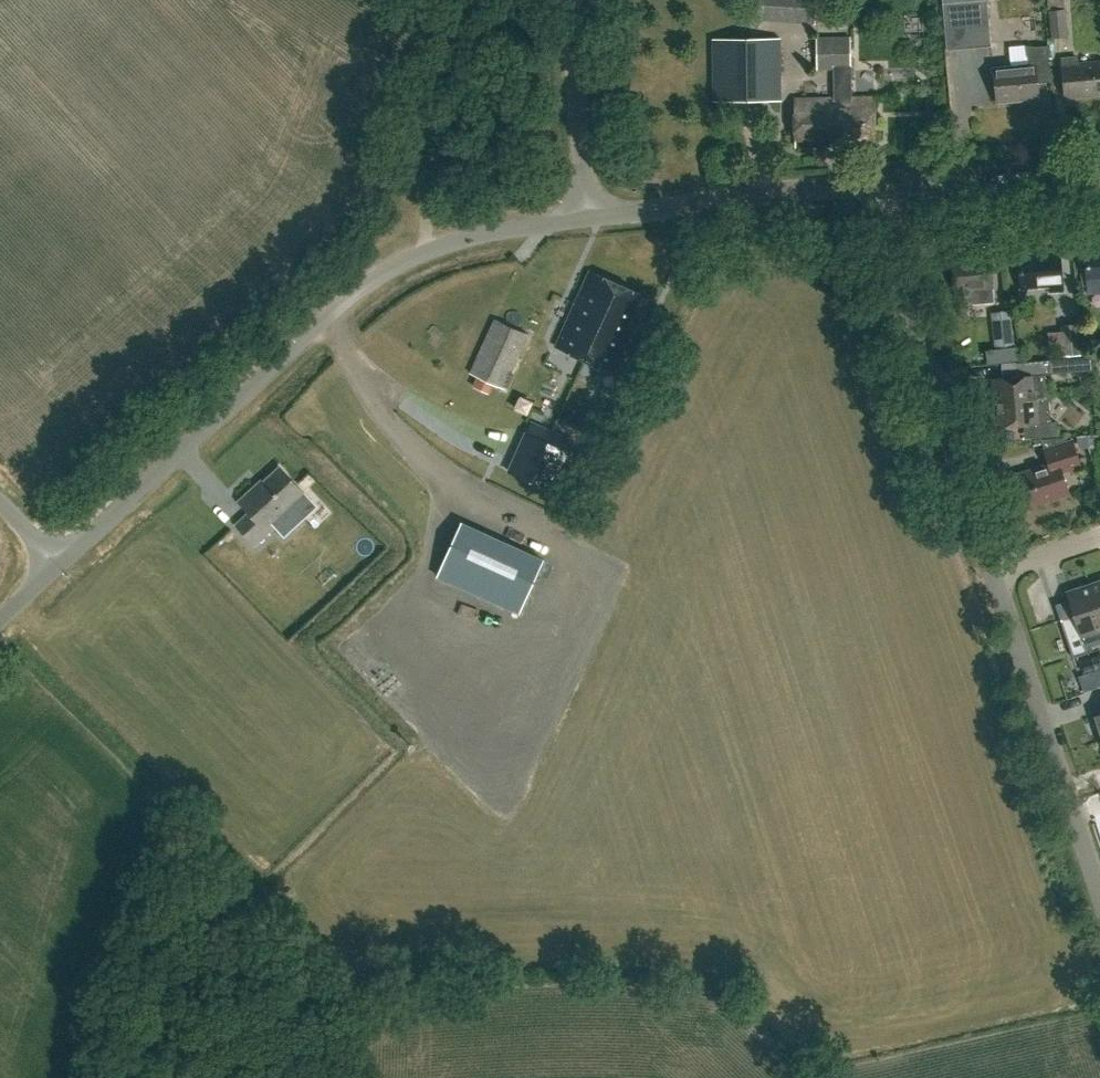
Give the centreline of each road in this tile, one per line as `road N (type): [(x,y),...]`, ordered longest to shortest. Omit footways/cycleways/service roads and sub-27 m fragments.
road 1 (unclassified): [(54,565),(389,268),(497,229),(590,218)]
road 2 (unclassified): [(993,570),(866,186)]
road 3 (unclassified): [(1099,899),(993,570)]
road 4 (unclassified): [(590,218),(866,186)]
road 5 (unclassified): [(1099,178),(866,186)]
road 6 (unclassified): [(590,218),(570,0)]

